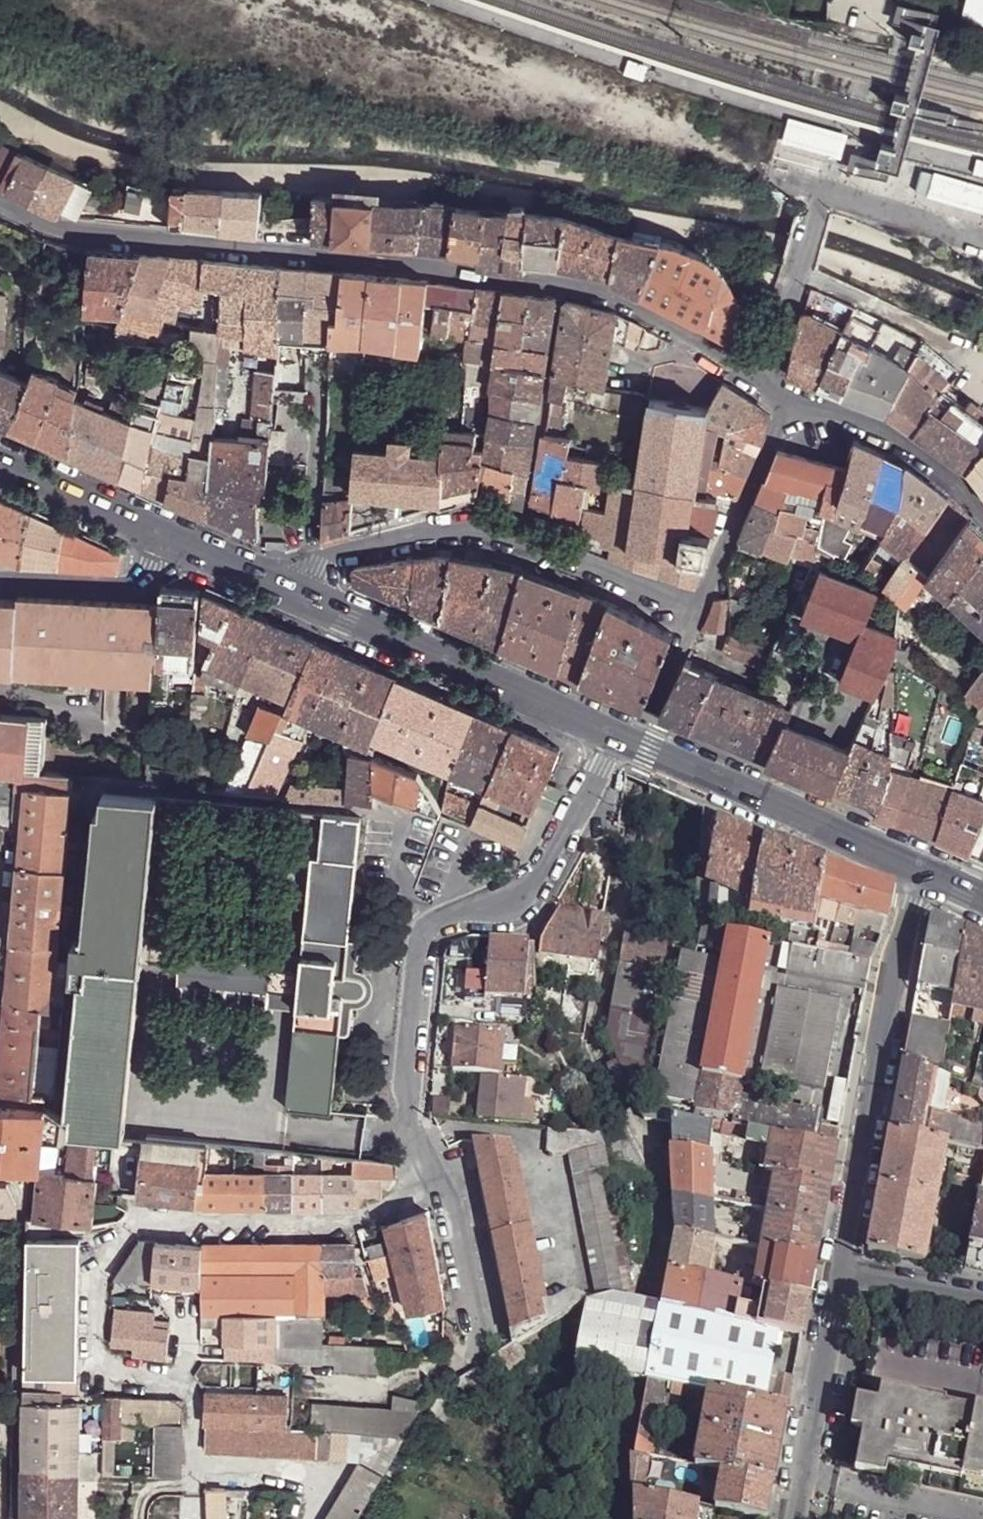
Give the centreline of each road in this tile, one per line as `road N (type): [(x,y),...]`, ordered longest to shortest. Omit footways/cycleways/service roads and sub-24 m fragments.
road 1 (residential): [(0,206),(89,239),(601,296),(665,321),(757,375)]
road 2 (residential): [(475,1346),(449,1206),(408,1121),(403,1089),(418,955),(436,920),(526,893),(616,736)]
road 3 (residential): [(794,397),(693,615),(518,539),(468,528),(307,566),(282,587)]
road 4 (residential): [(838,1273),(894,963),(925,874)]
road 5 (tertiary): [(282,587),(616,736)]
road 6 (residential): [(0,1176),(25,1192),(21,1518)]
road 7 (tertiary): [(616,736),(925,874)]
road 8 (residential): [(795,1518),(838,1273)]
road 9 (residential): [(794,397),(856,422),(982,516)]
road 10 (unclassified): [(822,187),(757,375)]
road 11 (residential): [(0,579),(133,584),(155,571),(170,538)]
road 12 (tertiary): [(0,463),(170,538)]
road 13 (unclassified): [(982,230),(822,187)]
road 14 (residential): [(838,1273),(982,1300)]
road 15 (tertiary): [(170,538),(282,587)]

